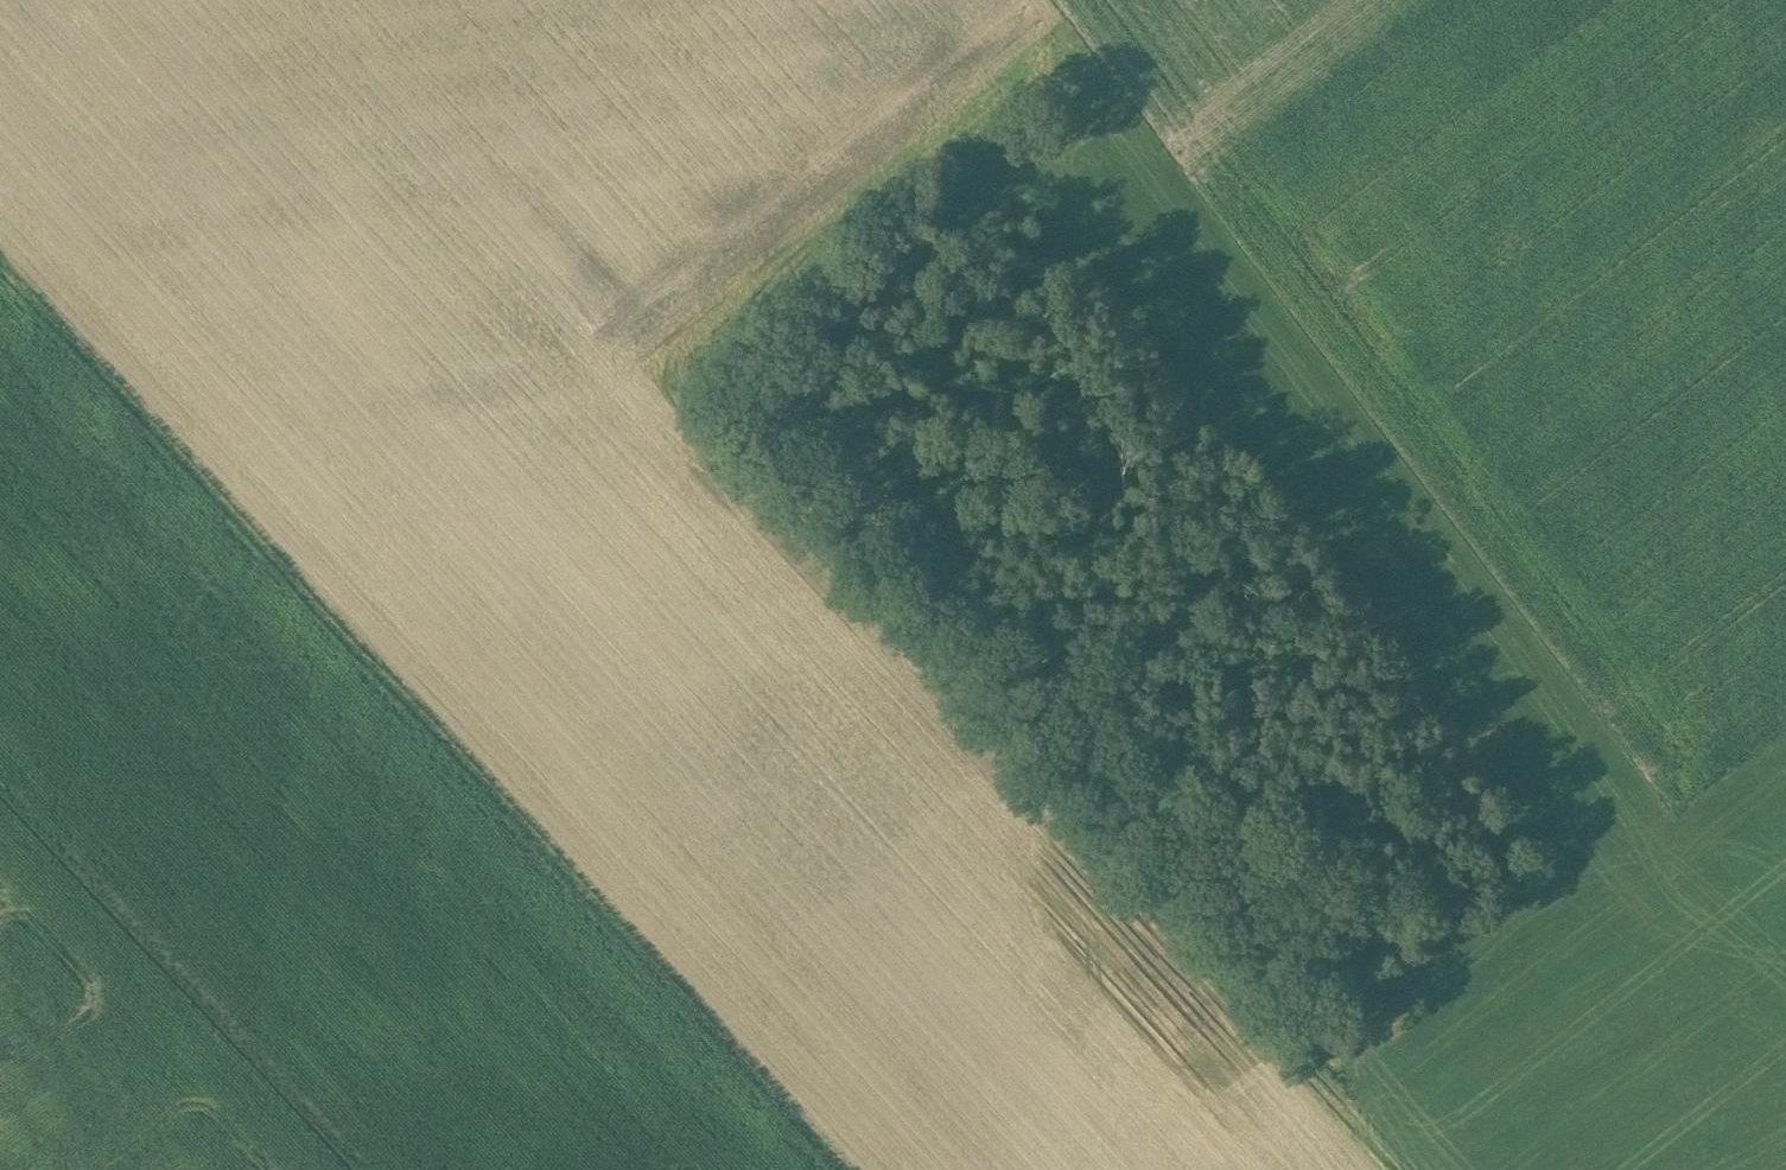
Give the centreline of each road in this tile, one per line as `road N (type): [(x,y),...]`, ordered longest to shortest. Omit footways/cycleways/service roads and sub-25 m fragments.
road 1 (track): [(680,394),(1404,1169)]

